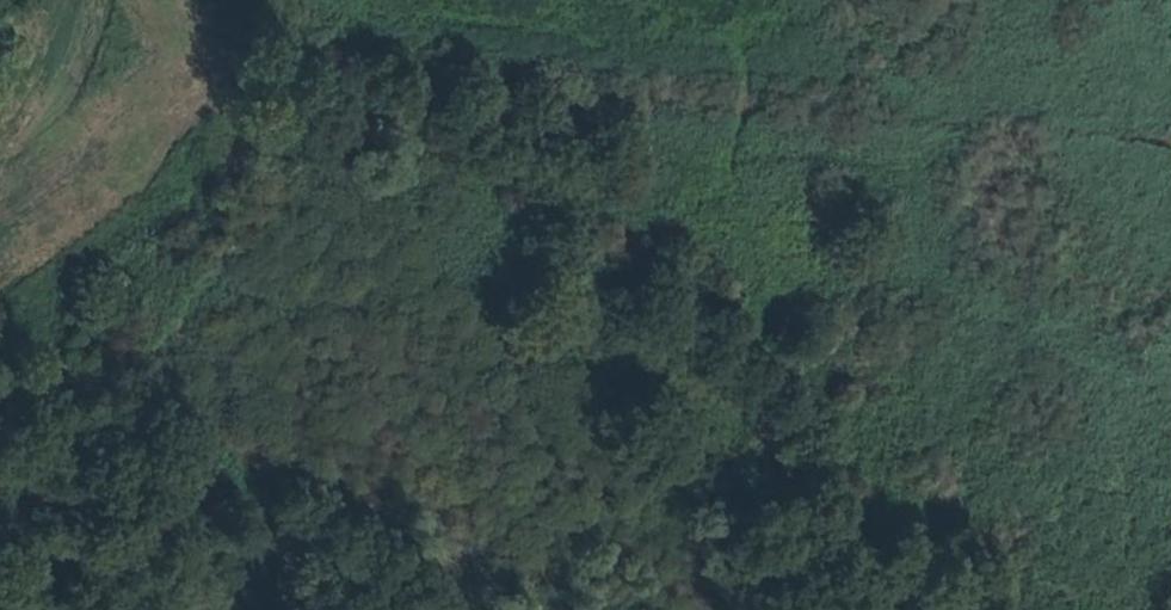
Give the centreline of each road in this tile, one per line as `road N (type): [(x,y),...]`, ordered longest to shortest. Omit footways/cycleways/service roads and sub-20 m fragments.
road 1 (track): [(63,0),(0,150)]

